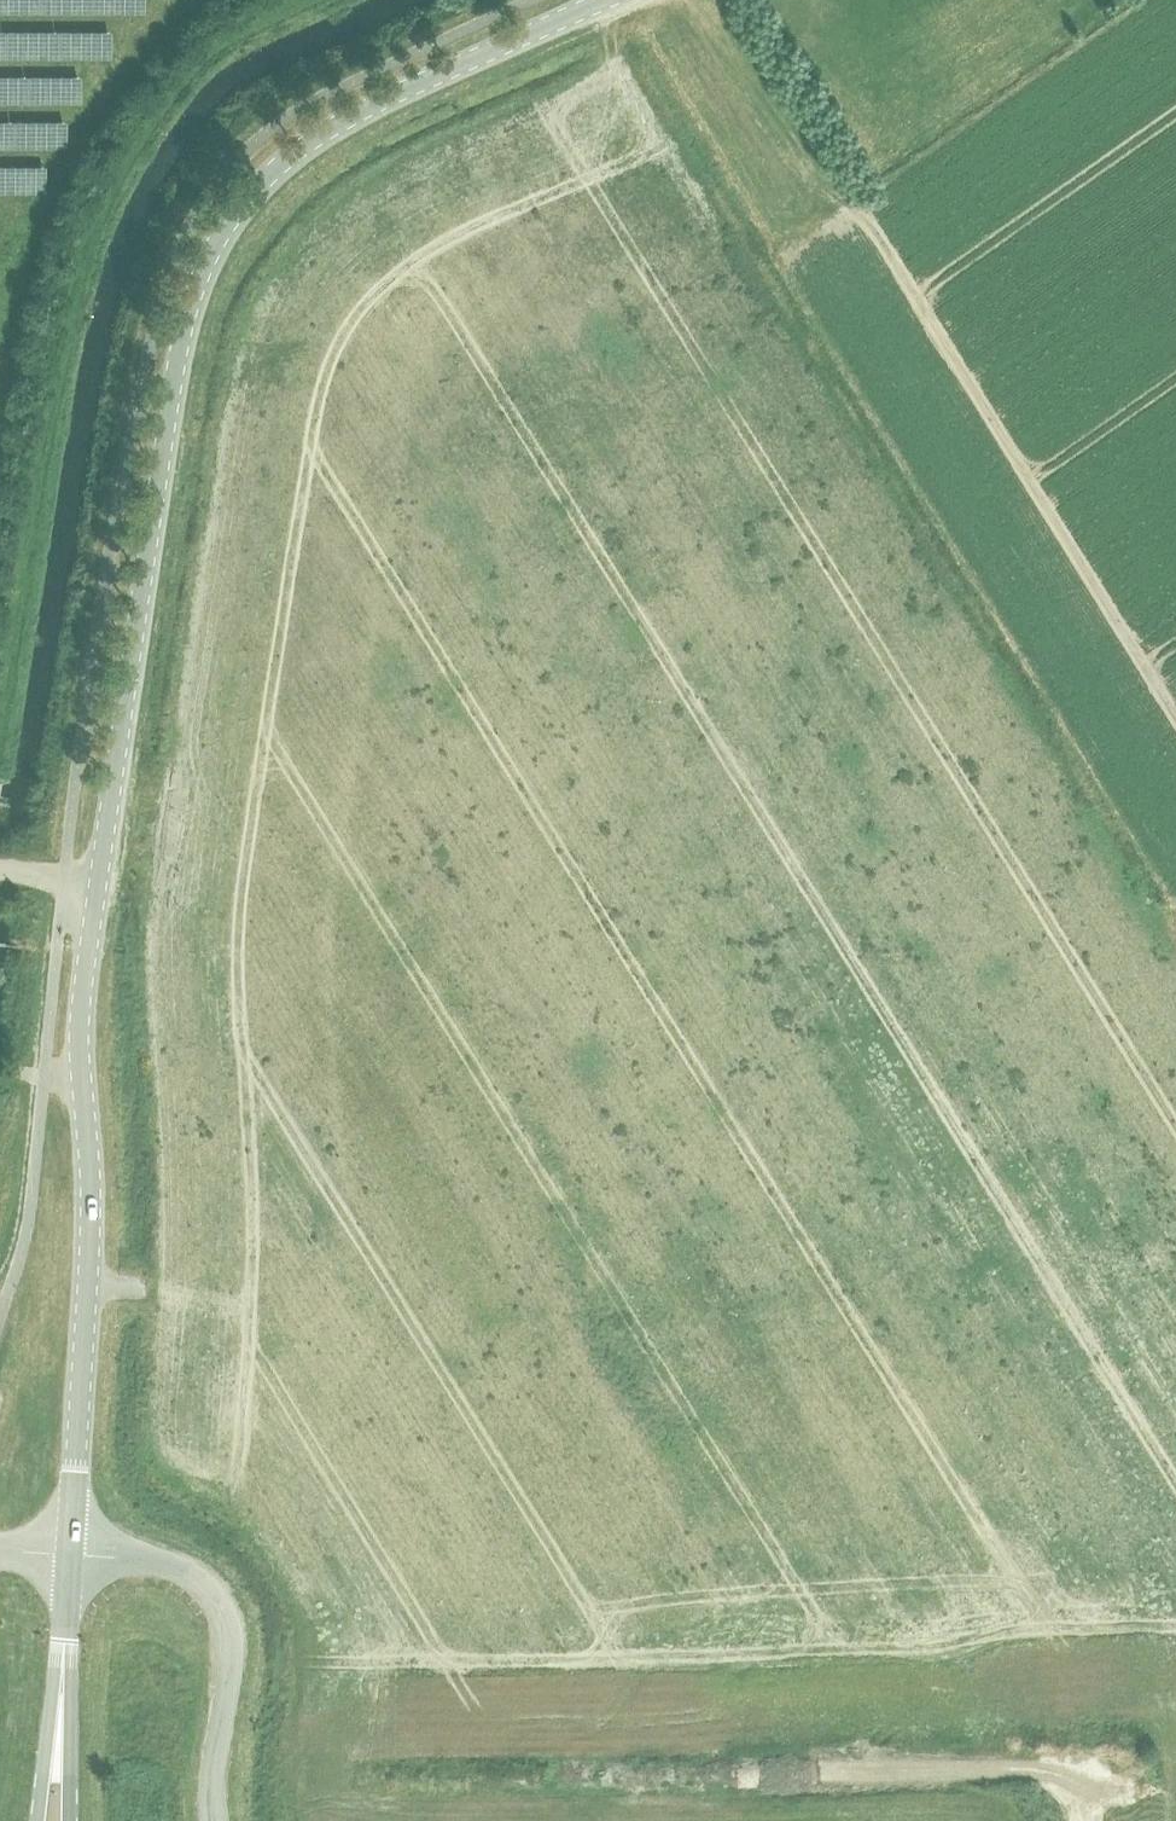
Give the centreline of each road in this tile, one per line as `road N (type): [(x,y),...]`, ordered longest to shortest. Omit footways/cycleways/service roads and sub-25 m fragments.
road 1 (tertiary): [(70,1555),(91,1205),(81,1011),(162,429),(189,301),(250,193),(316,137),(603,0)]
road 2 (unclassified): [(70,1555),(164,1565),(215,1597),(231,1652),(214,1770),(216,1820)]
road 3 (unclassified): [(64,1641),(37,1820)]
road 4 (unclassified): [(69,1820),(64,1641)]

